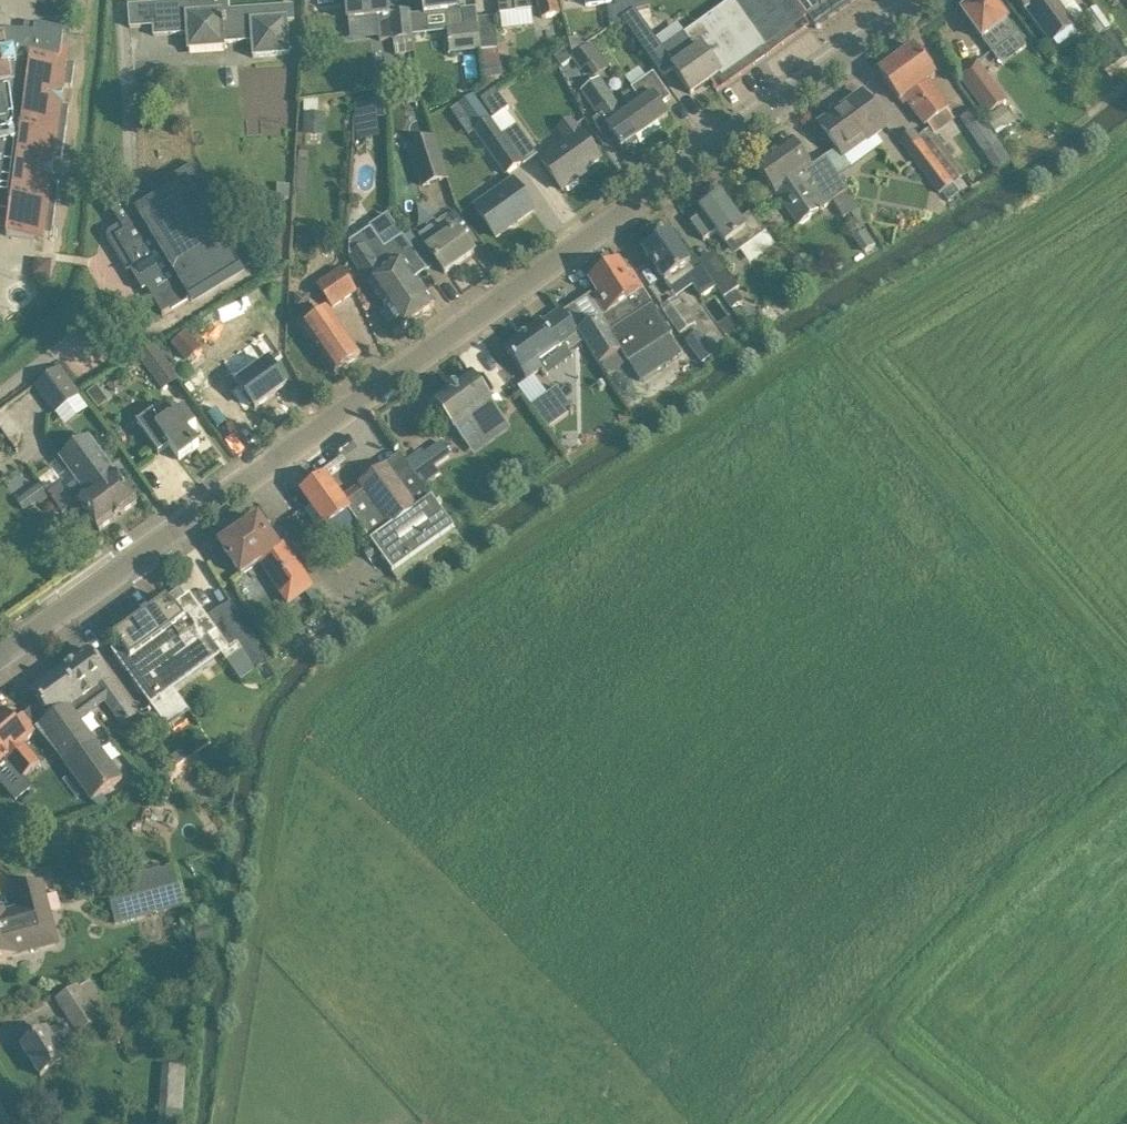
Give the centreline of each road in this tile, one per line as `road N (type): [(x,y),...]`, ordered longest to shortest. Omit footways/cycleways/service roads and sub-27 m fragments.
road 1 (tertiary): [(0,658),(923,0)]

